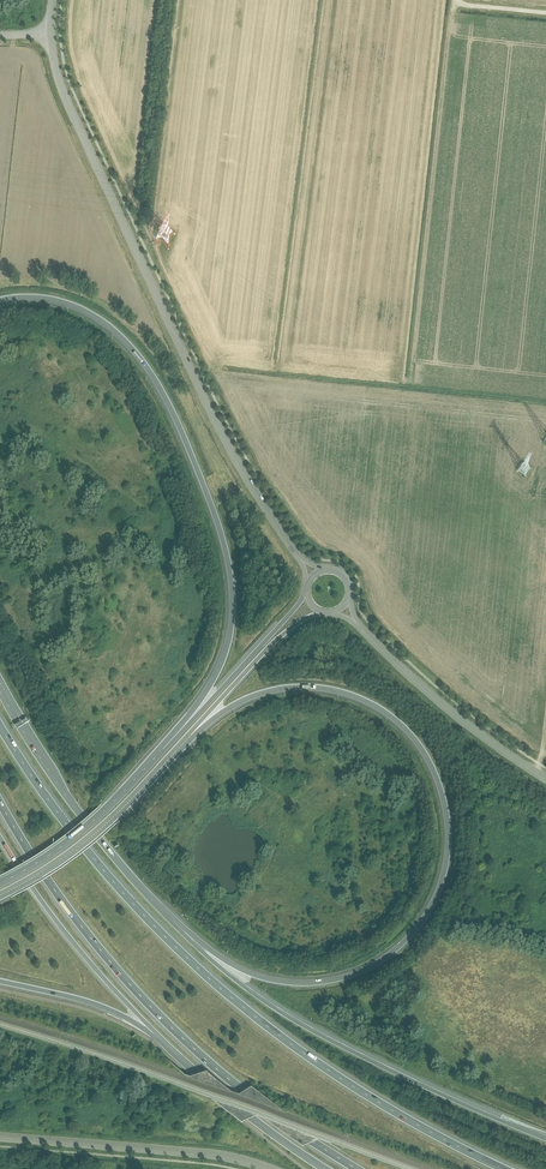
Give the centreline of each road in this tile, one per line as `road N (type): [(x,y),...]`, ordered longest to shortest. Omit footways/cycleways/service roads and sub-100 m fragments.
road 1 (motorway): [(189,735),(268,692),(314,688),(356,697),(408,733),(430,765),(448,841),(438,892),(422,923),(374,966),(299,983),(253,975),(201,947)]
road 2 (motorway): [(503,1168),(377,1101),(234,1000),(107,875),(0,727)]
road 3 (tertiary): [(298,557),(212,416),(65,98),(54,65),(53,0)]
road 4 (motorway): [(0,303),(45,299),(103,322),(139,358),(184,438),(226,552),(233,616),(222,663),(182,729)]
road 5 (motorway): [(0,804),(47,880),(136,992),(231,1081),(356,1168)]
road 6 (motorway): [(545,1140),(321,1036),(201,947)]
road 7 (motorway): [(201,947),(84,820),(0,689)]
road 8 (tertiary): [(0,1137),(212,1155),(269,1168)]
road 9 (primary): [(0,895),(98,830),(189,735)]
road 10 (primary): [(182,729),(82,832),(0,885)]
road 11 (tertiary): [(545,781),(440,706),(360,628)]
road 12 (motorway): [(0,843),(77,947),(148,1026)]
road 13 (motorway): [(148,1026),(253,1118),(329,1168)]
road 14 (tertiary): [(306,592),(182,729)]
road 15 (tertiary): [(189,735),(274,642),(322,613)]
road 16 (motorway): [(0,981),(148,1026)]

